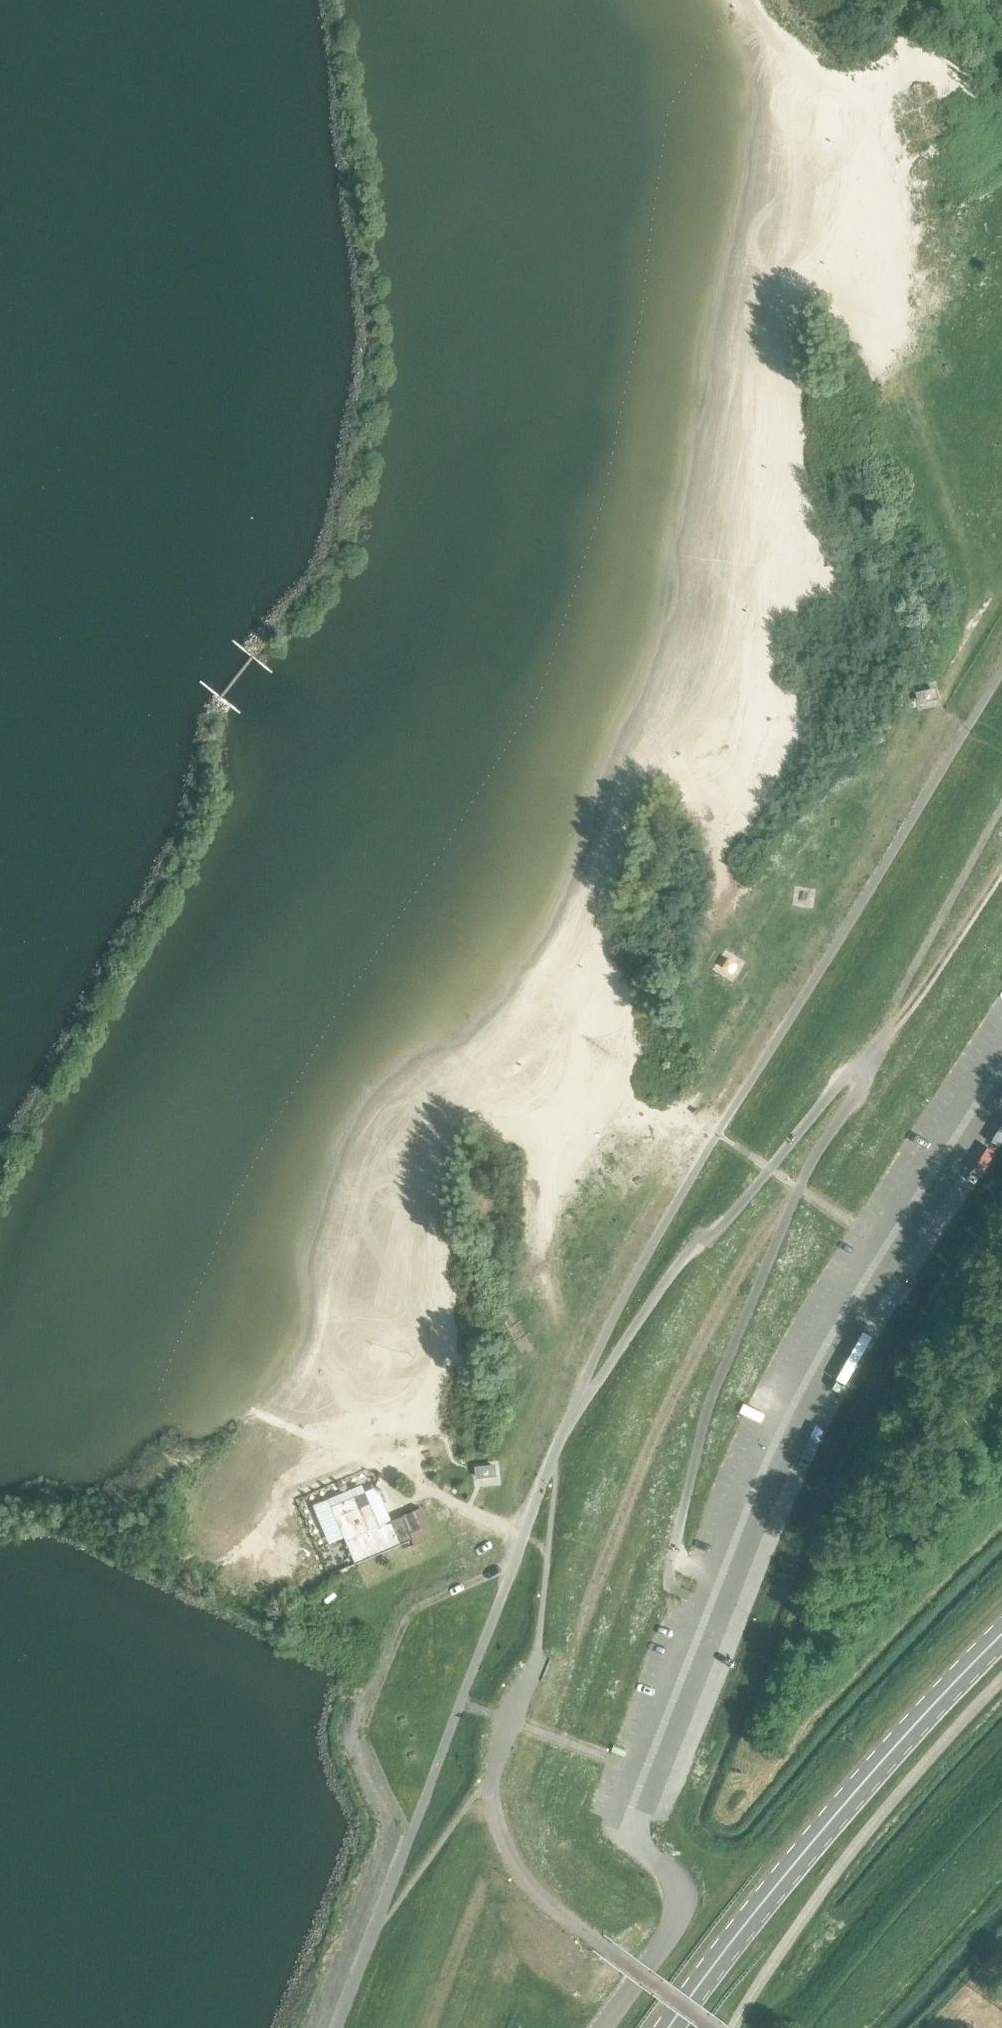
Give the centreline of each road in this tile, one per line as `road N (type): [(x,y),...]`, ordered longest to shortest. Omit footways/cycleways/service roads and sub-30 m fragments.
road 1 (primary): [(671,2027),(727,1944),(886,1755),(1001,1635)]
road 2 (track): [(870,1063),(1001,868)]

